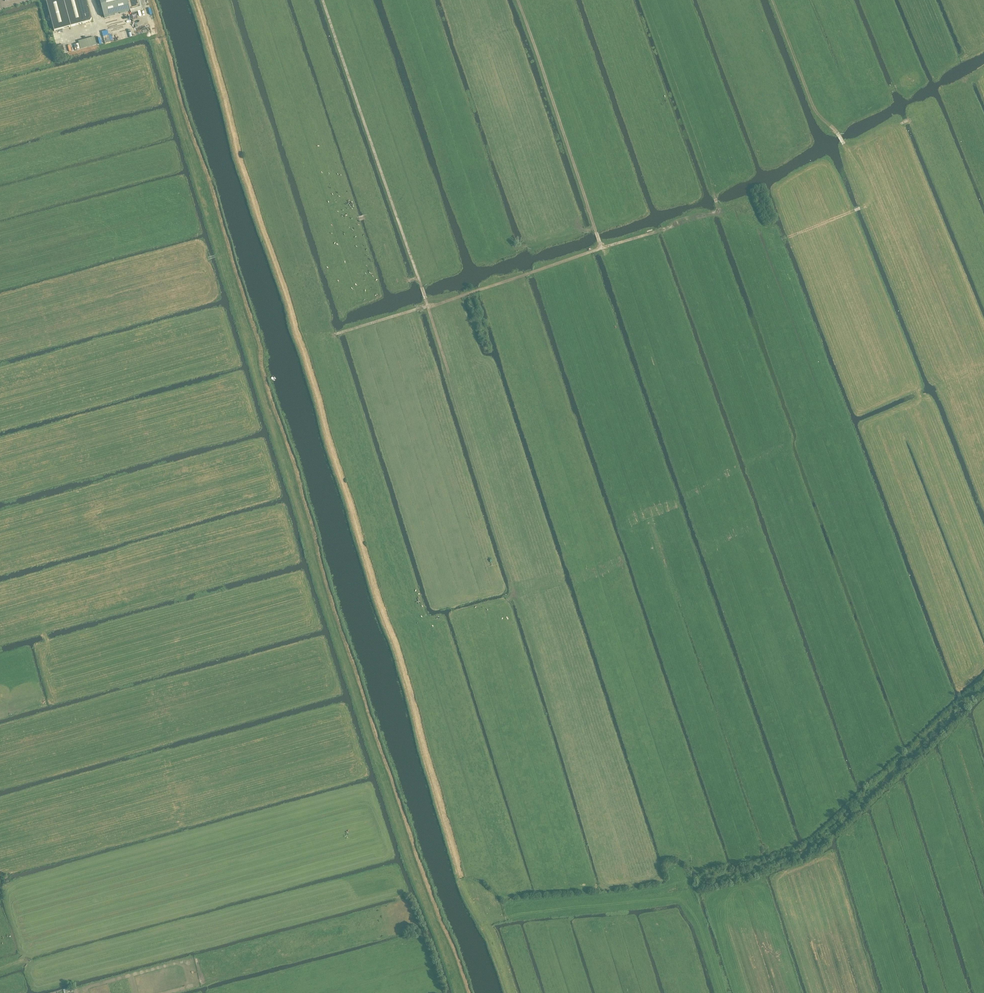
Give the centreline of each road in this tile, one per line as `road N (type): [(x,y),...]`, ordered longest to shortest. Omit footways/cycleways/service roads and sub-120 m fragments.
road 1 (track): [(513,583),(322,0)]
road 2 (track): [(334,335),(654,232)]
road 3 (track): [(602,249),(517,0)]
road 4 (track): [(776,242),(860,208),(866,201),(846,149),(917,119)]
road 5 (track): [(846,149),(816,112),(772,0)]

